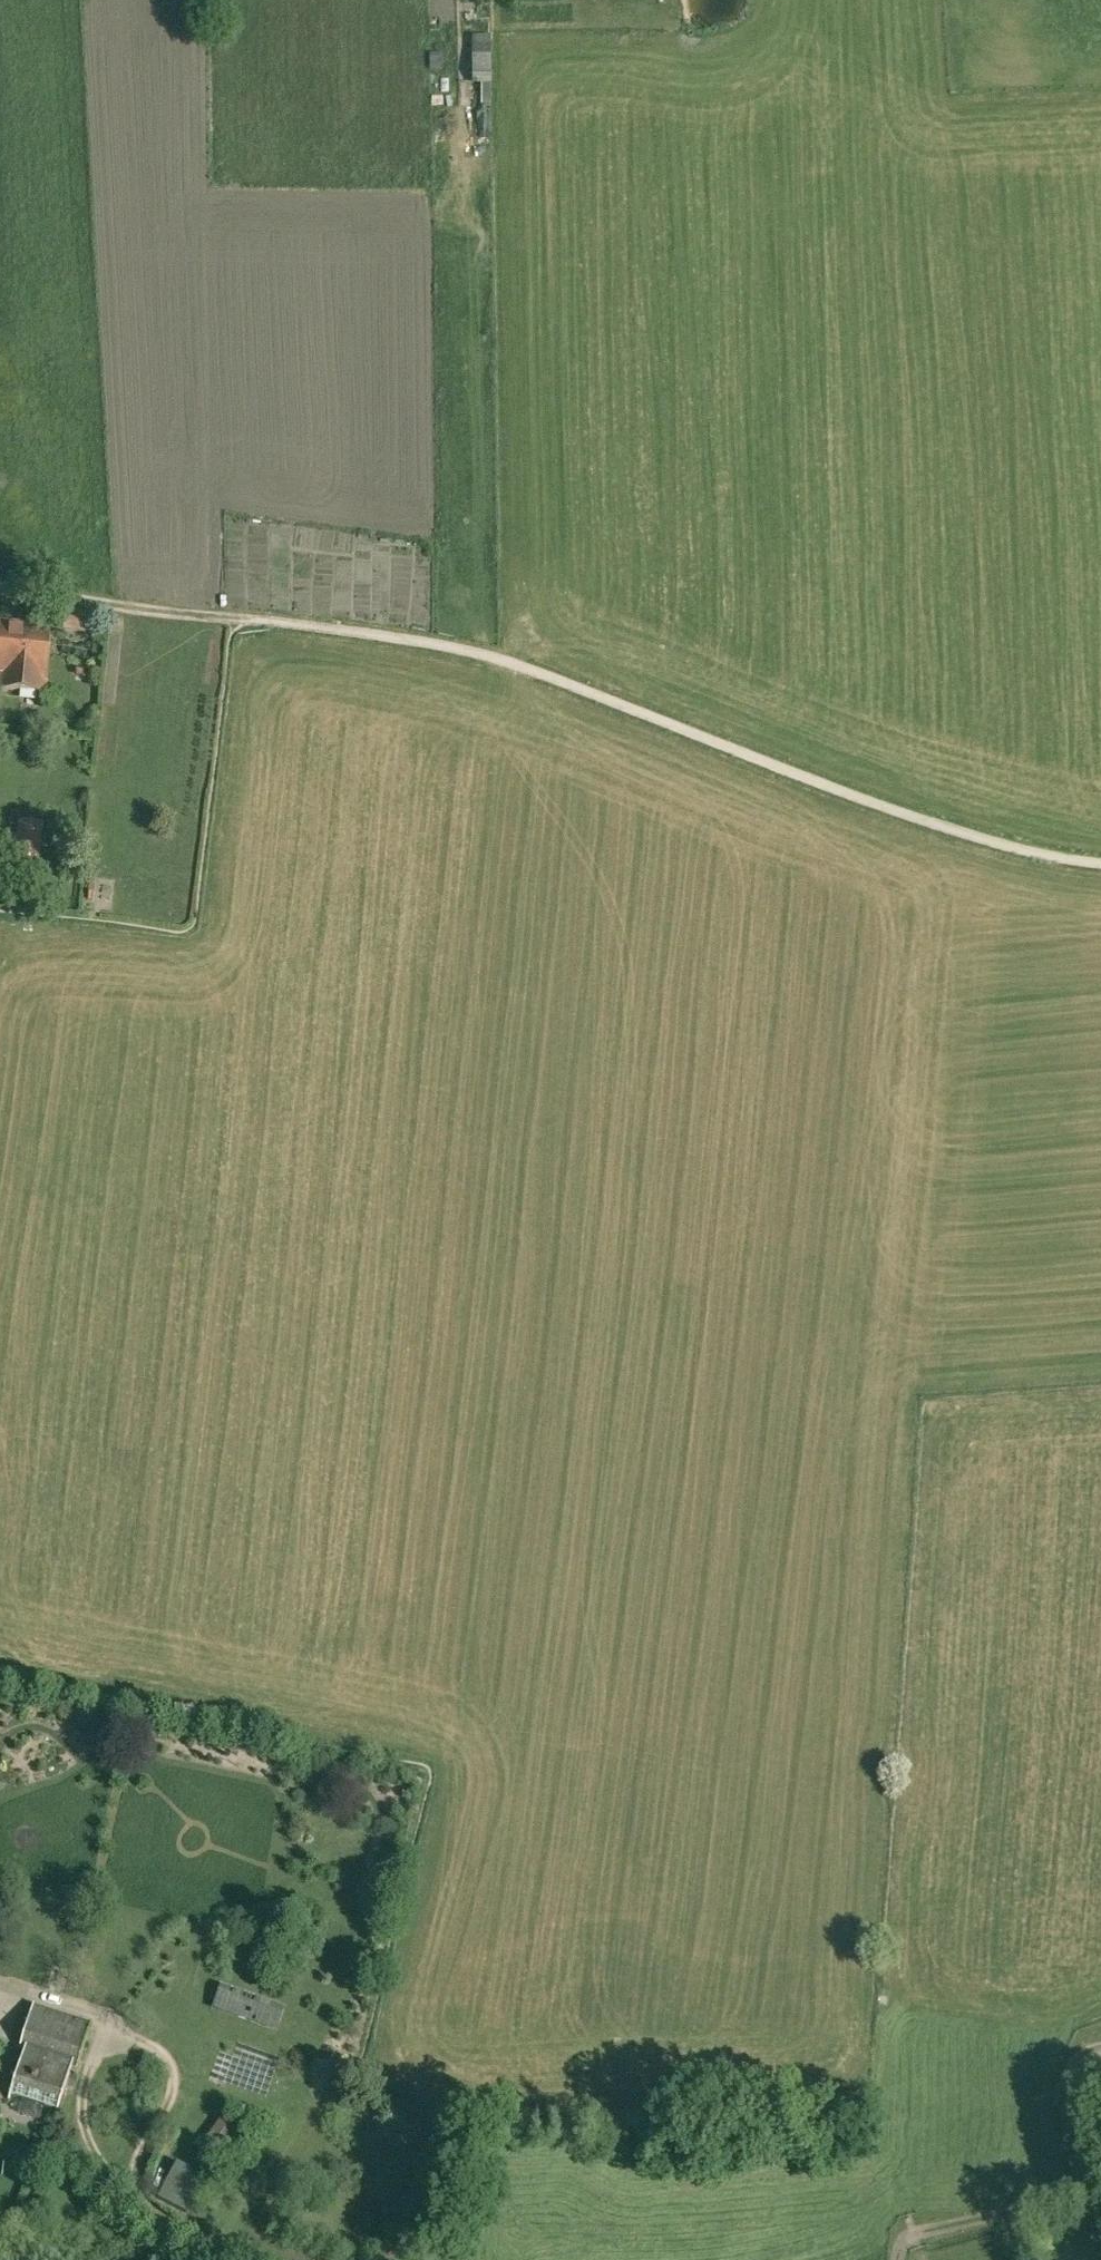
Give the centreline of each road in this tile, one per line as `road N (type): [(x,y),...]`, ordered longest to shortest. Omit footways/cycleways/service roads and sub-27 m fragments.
road 1 (track): [(899,2259),(916,2232),(1065,2195),(1080,2163),(1065,2082),(1074,2063),(1100,2051)]

